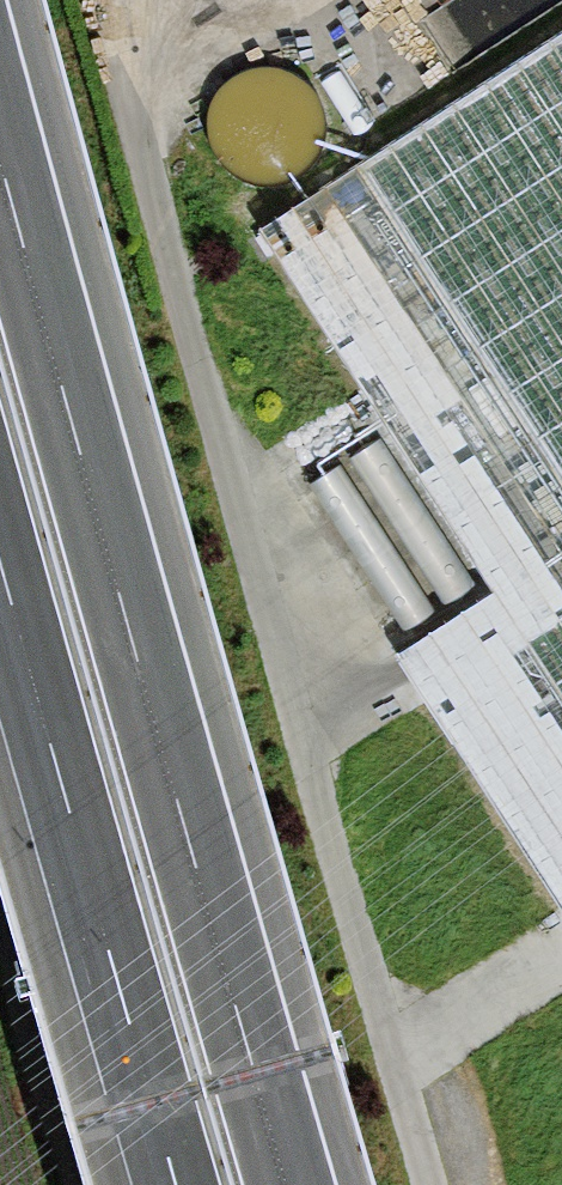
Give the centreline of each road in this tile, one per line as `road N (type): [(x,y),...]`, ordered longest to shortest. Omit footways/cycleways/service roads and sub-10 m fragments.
road 1 (motorway): [(291,1184),(0,144)]
road 2 (motorway): [(0,569),(174,1184)]

